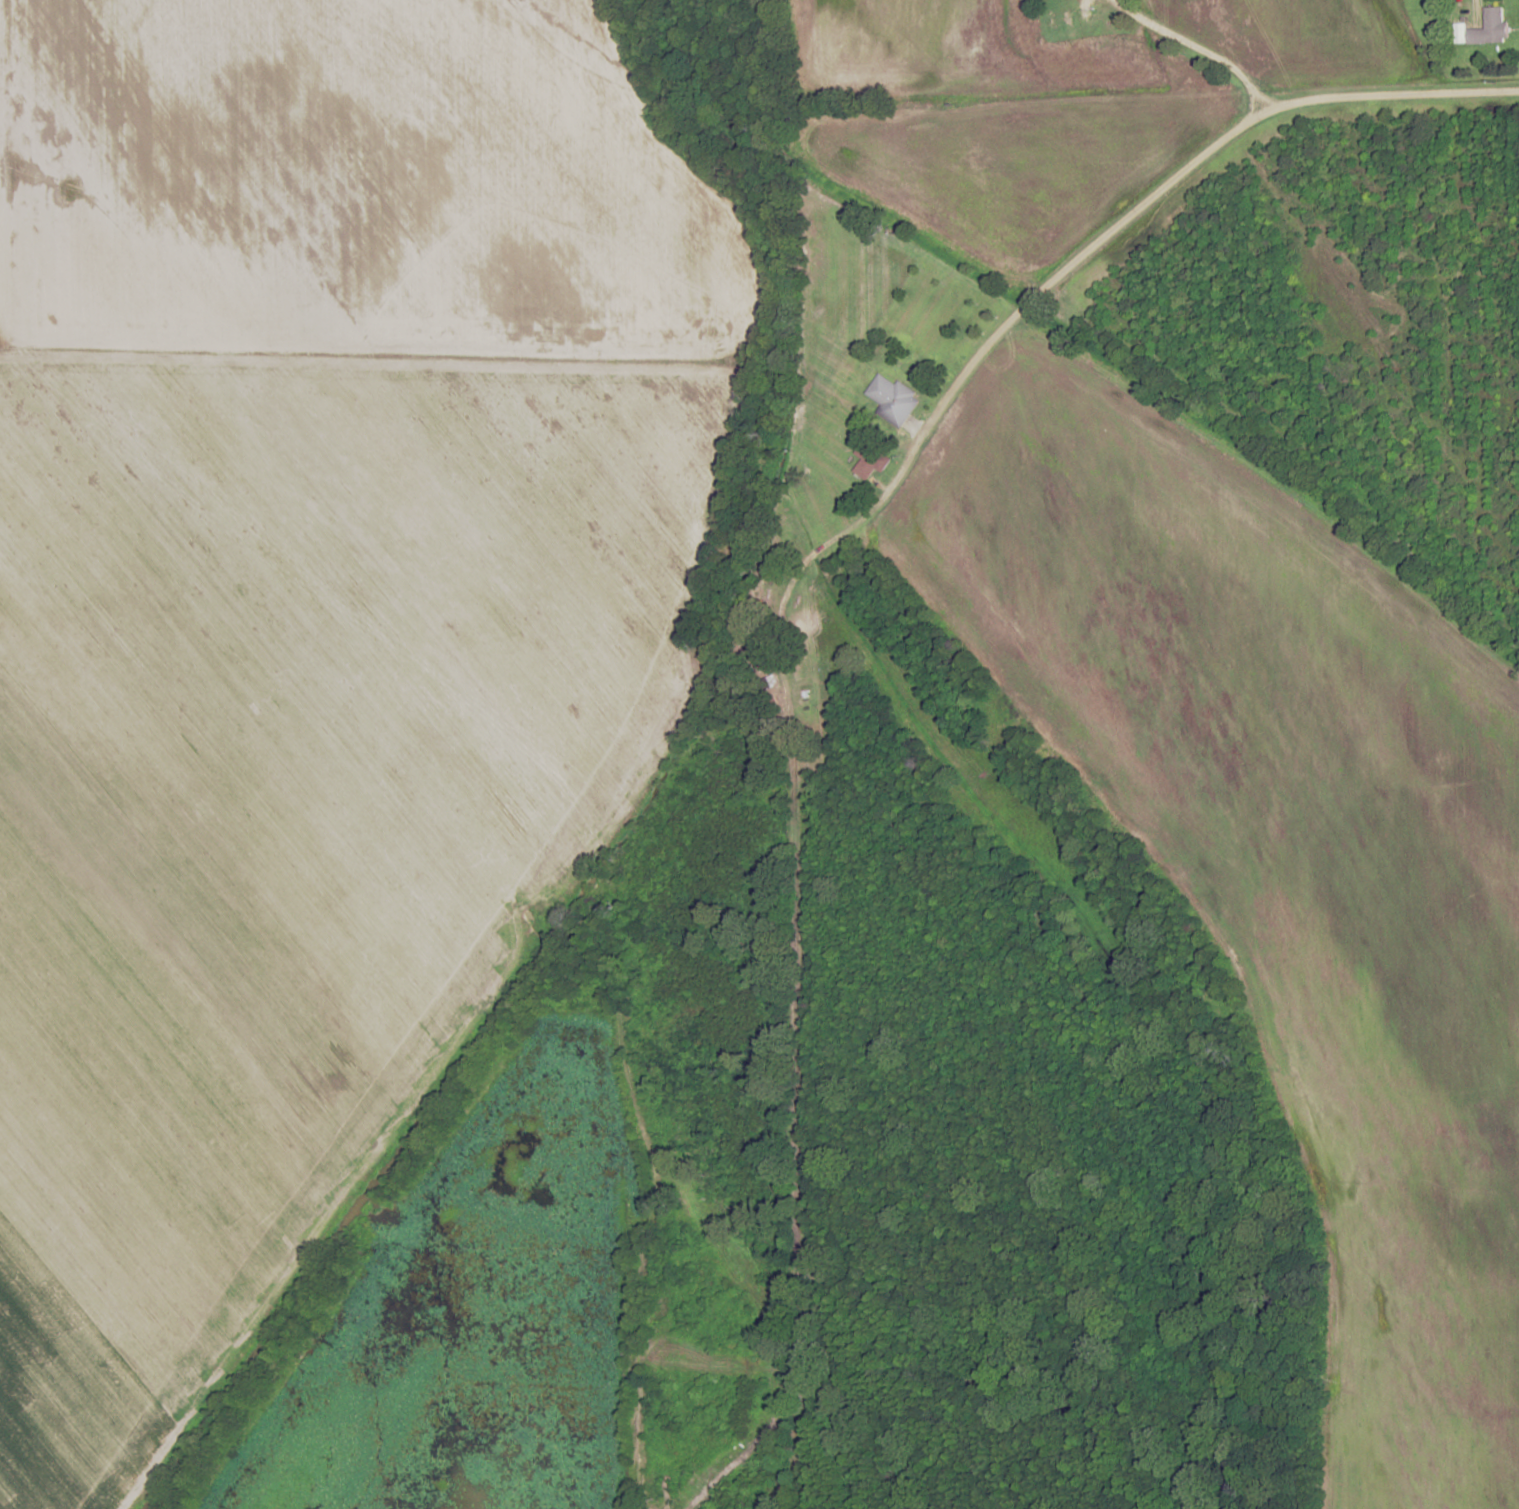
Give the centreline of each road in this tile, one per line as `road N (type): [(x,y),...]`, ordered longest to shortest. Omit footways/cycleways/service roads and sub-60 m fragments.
road 1 (residential): [(1518,1194),(1193,1213)]

